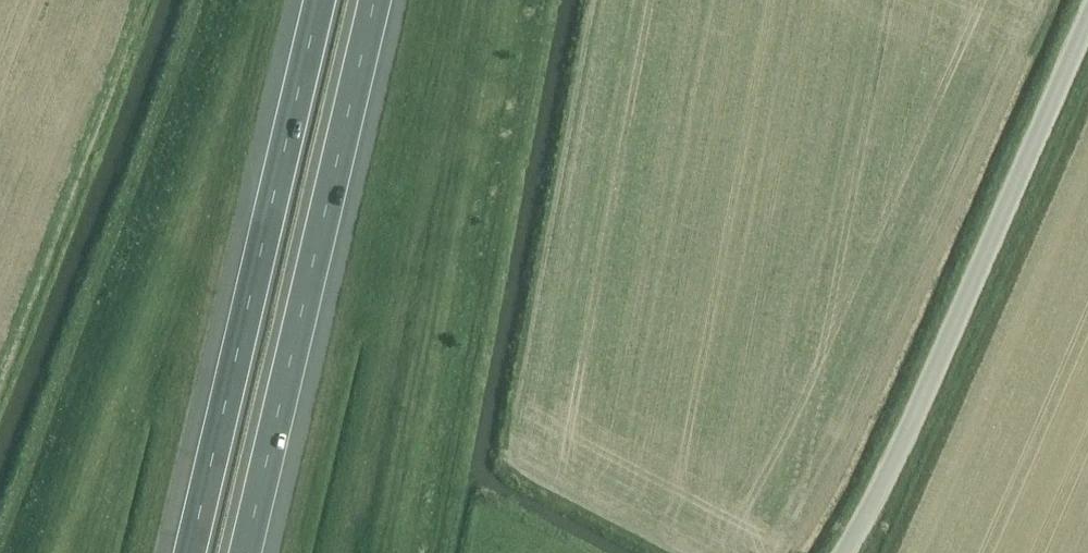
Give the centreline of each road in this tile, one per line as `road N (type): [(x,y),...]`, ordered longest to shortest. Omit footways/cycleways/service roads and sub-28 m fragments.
road 1 (track): [(48,552),(254,0)]
road 2 (unclassified): [(844,552),(898,451),(1087,16)]
road 3 (track): [(98,552),(269,0)]
road 4 (track): [(0,537),(197,0)]
road 5 (motorway): [(245,552),(374,0)]
road 6 (motorway): [(319,0),(190,552)]
road 7 (track): [(490,0),(383,552)]

